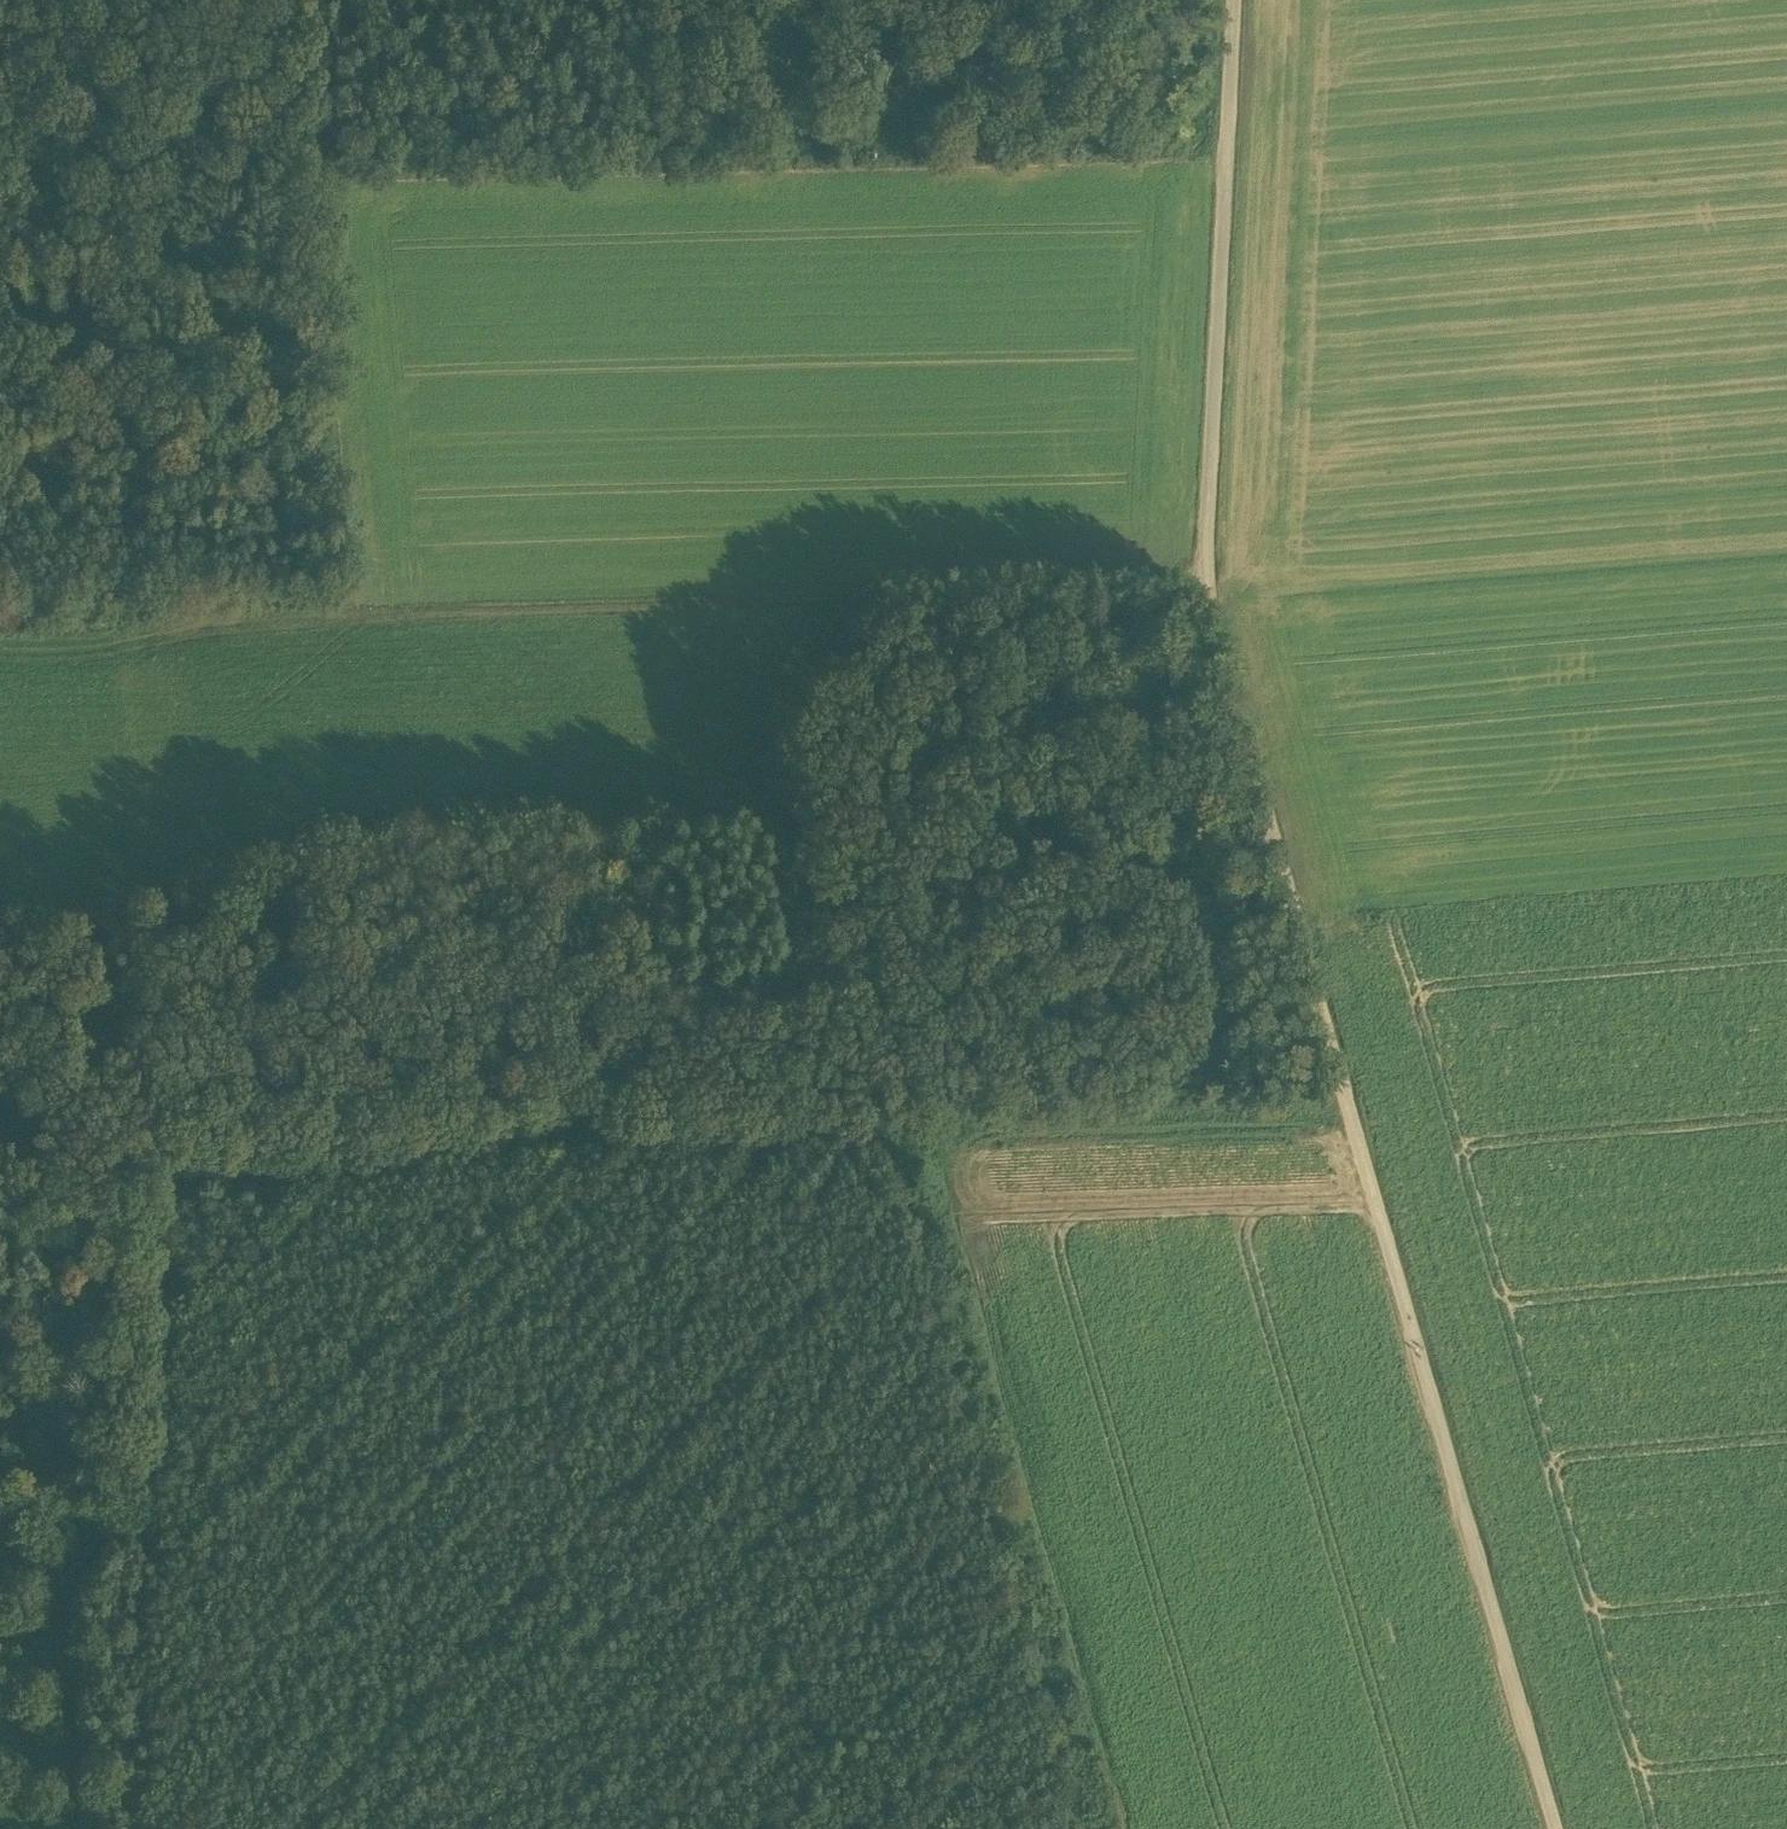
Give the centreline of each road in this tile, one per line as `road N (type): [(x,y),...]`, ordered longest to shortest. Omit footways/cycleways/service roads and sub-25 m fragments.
road 1 (track): [(1552,1828),(1208,599),(1235,0)]

